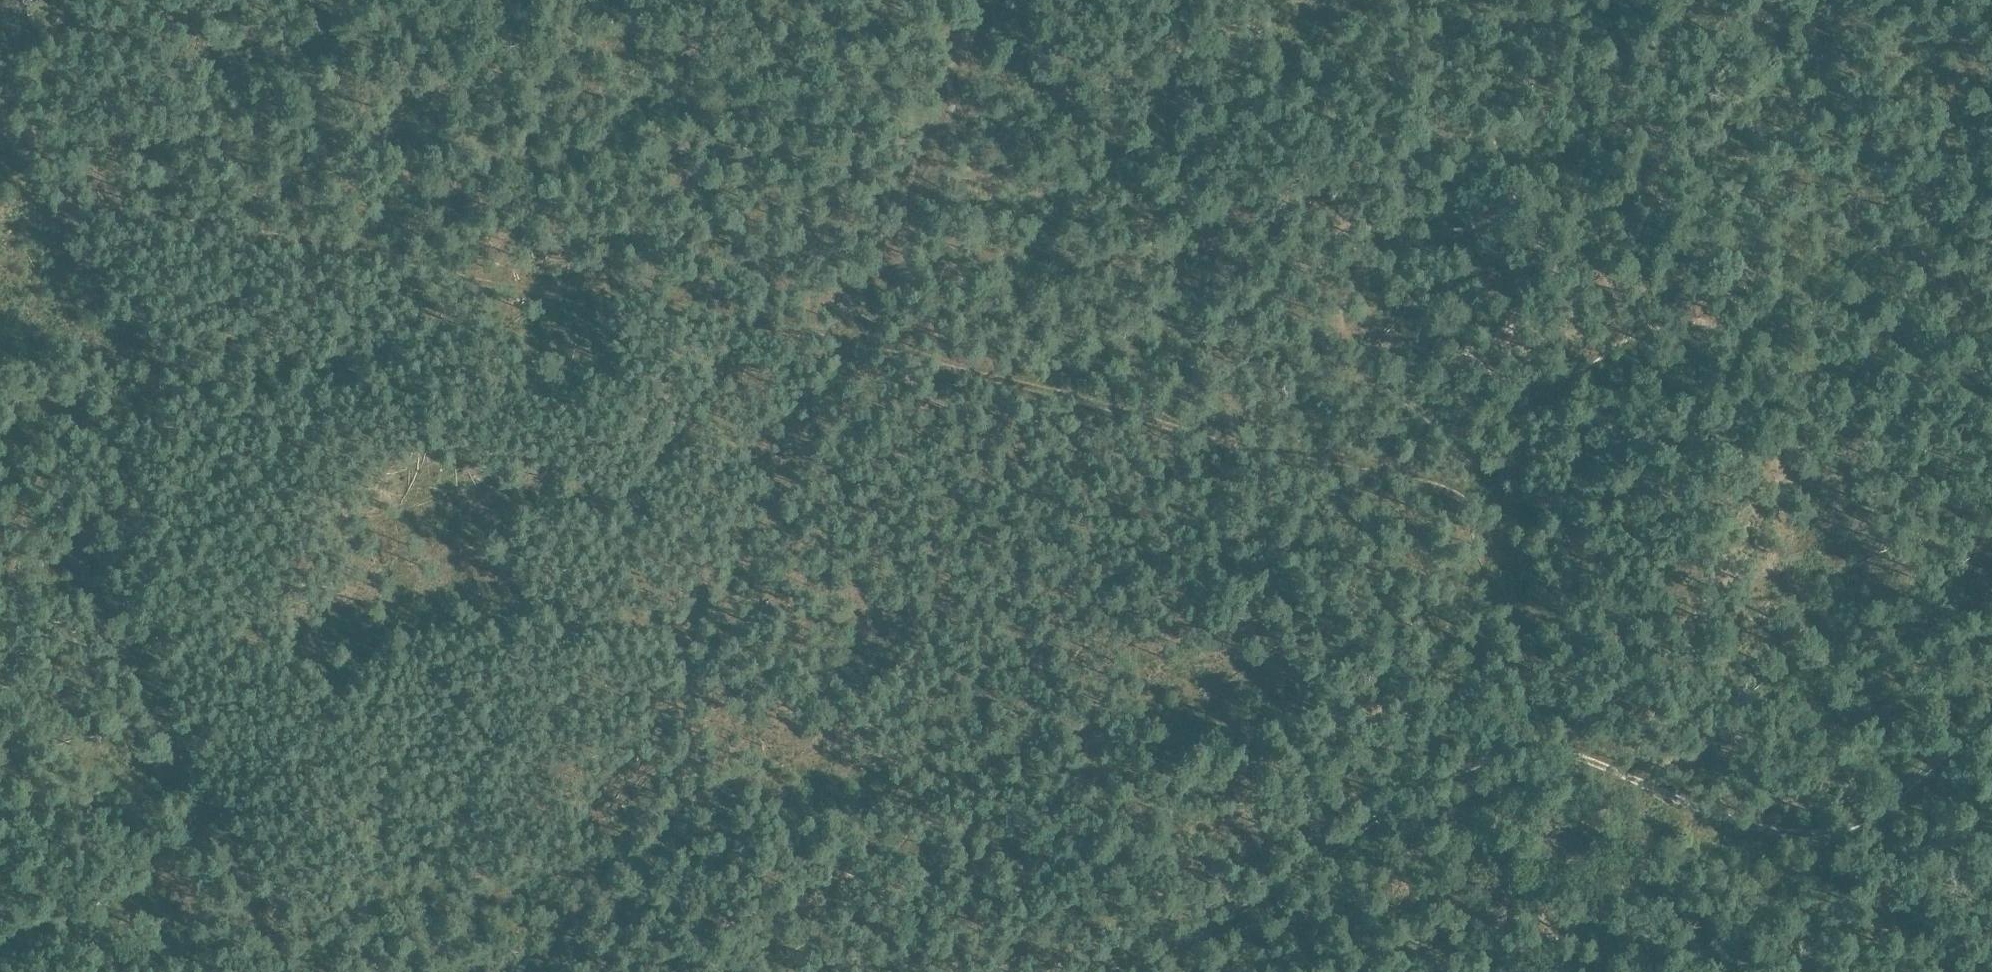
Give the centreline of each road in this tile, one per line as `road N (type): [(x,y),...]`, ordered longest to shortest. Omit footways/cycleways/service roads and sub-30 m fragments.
road 1 (track): [(1556,749),(1527,704),(1486,530),(1472,506),(1450,491),(622,293),(470,280),(386,255),(133,213),(0,179)]
road 2 (track): [(1112,971),(1241,912),(1419,791),(1512,752),(1556,749)]
road 3 (track): [(1991,713),(1860,821),(1816,833),(1765,827),(1680,799),(1556,749)]

